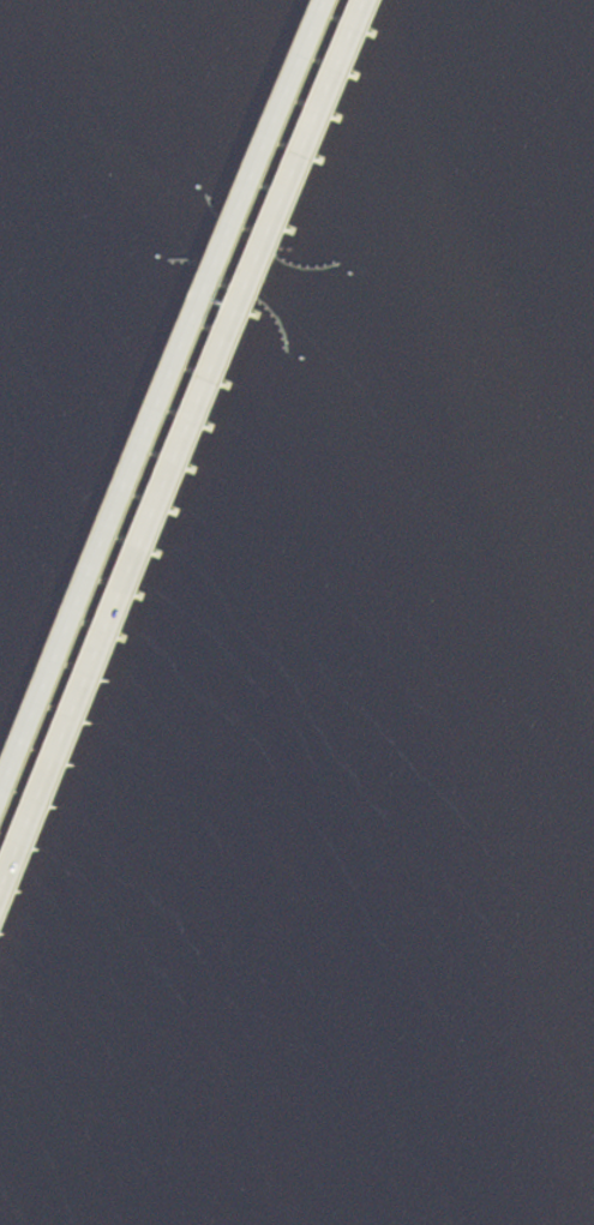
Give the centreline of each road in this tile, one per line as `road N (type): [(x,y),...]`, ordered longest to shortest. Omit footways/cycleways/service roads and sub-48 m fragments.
road 1 (trunk): [(0,908),(253,290)]
road 2 (trunk): [(223,271),(0,816)]
road 3 (trunk): [(270,250),(373,0)]
road 4 (trunk): [(334,0),(241,226)]

